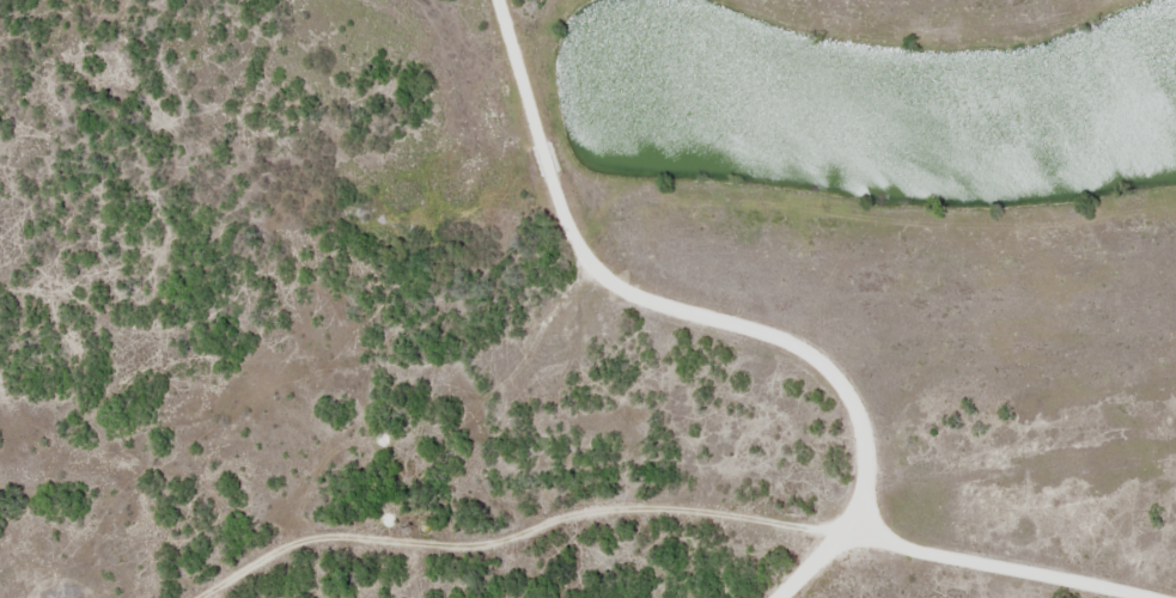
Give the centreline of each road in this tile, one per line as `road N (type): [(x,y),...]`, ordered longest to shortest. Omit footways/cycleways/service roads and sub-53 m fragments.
road 1 (residential): [(534,0),(610,264),(828,408),(976,338),(1175,354)]
road 2 (residential): [(828,408),(822,494),(794,517),(611,523),(336,511),(224,597)]

